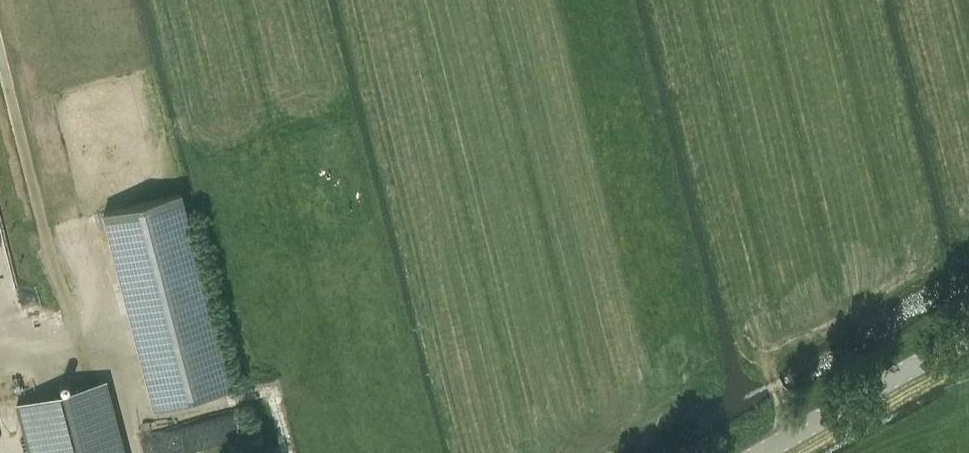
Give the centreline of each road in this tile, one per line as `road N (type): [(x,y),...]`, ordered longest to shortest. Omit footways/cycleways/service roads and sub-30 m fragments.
road 1 (track): [(138,452),(99,306),(60,330),(0,80)]
road 2 (unclassified): [(757,452),(968,335)]

